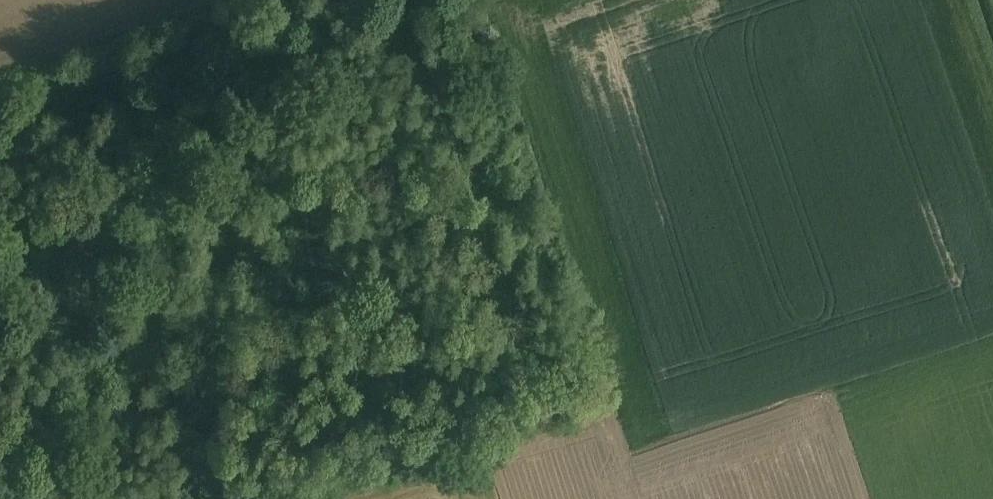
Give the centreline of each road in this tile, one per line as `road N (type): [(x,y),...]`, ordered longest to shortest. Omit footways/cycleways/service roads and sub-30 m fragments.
road 1 (track): [(332,0),(0,111)]

